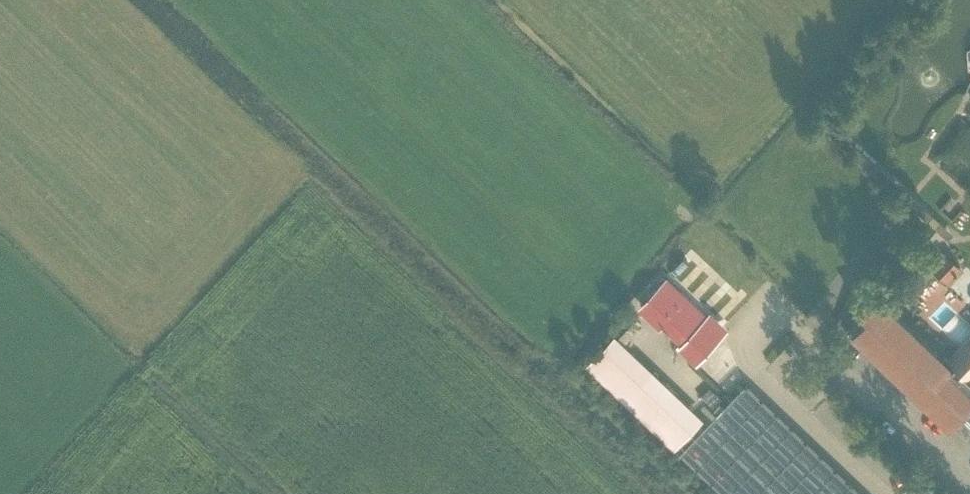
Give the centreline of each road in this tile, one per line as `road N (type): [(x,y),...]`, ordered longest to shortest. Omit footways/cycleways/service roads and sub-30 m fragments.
road 1 (unclassified): [(969,484),(799,322)]

